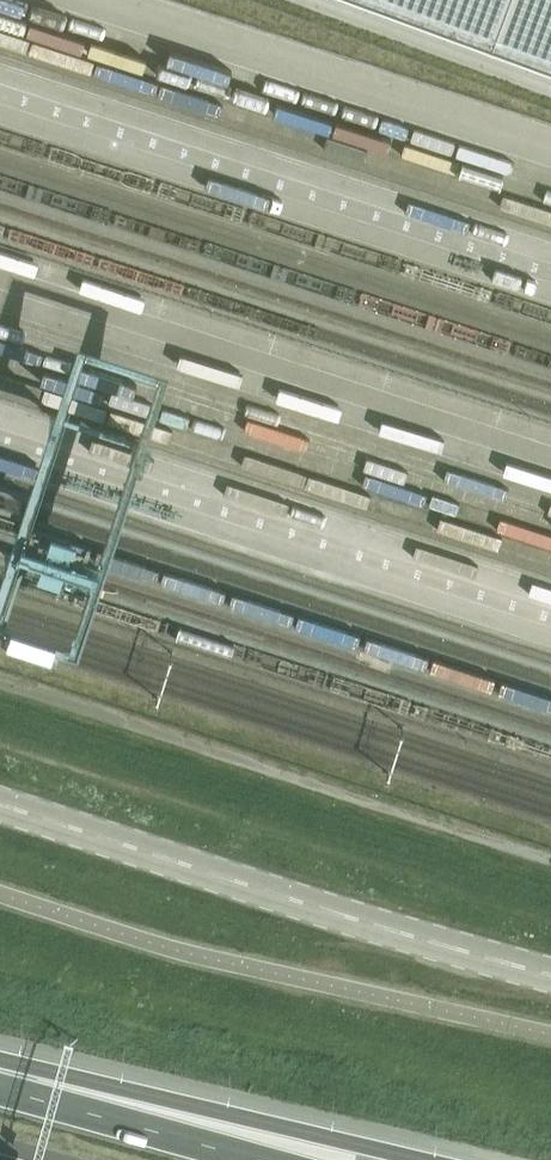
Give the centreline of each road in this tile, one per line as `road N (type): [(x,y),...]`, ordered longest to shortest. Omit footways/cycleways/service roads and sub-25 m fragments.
road 1 (secondary): [(550,971),(316,908),(0,803)]
road 2 (motorway): [(407,1159),(0,1072)]
road 3 (motorway): [(246,1159),(0,1086)]

